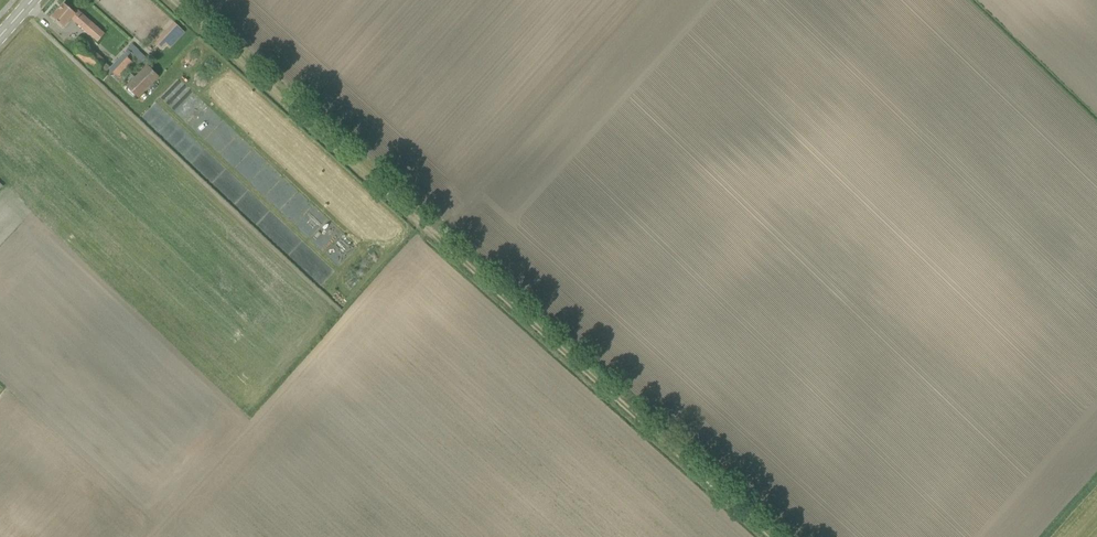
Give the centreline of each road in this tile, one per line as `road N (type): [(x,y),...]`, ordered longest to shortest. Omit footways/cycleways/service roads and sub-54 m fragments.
road 1 (track): [(778,536),(175,0)]

